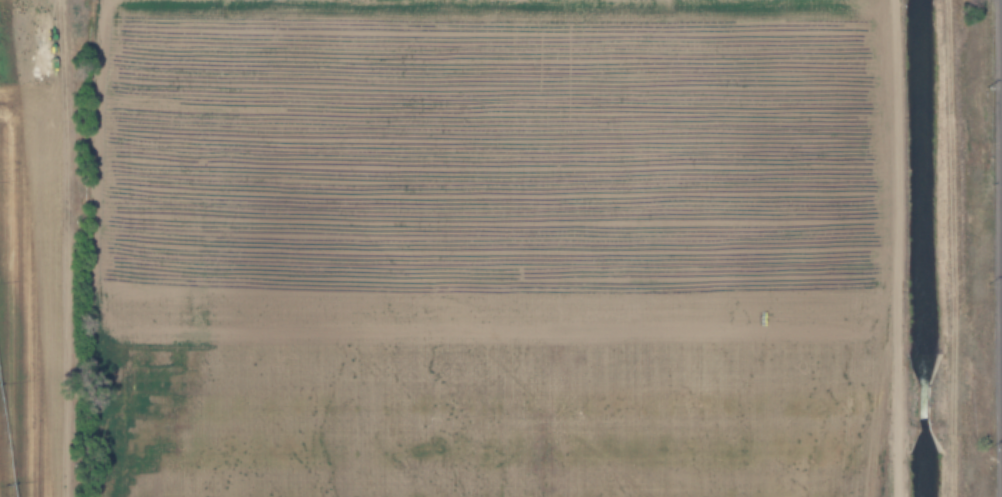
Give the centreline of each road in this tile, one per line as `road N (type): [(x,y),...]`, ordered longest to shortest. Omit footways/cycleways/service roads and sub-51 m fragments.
road 1 (track): [(897,496),(892,0)]
road 2 (track): [(63,0),(65,496)]

